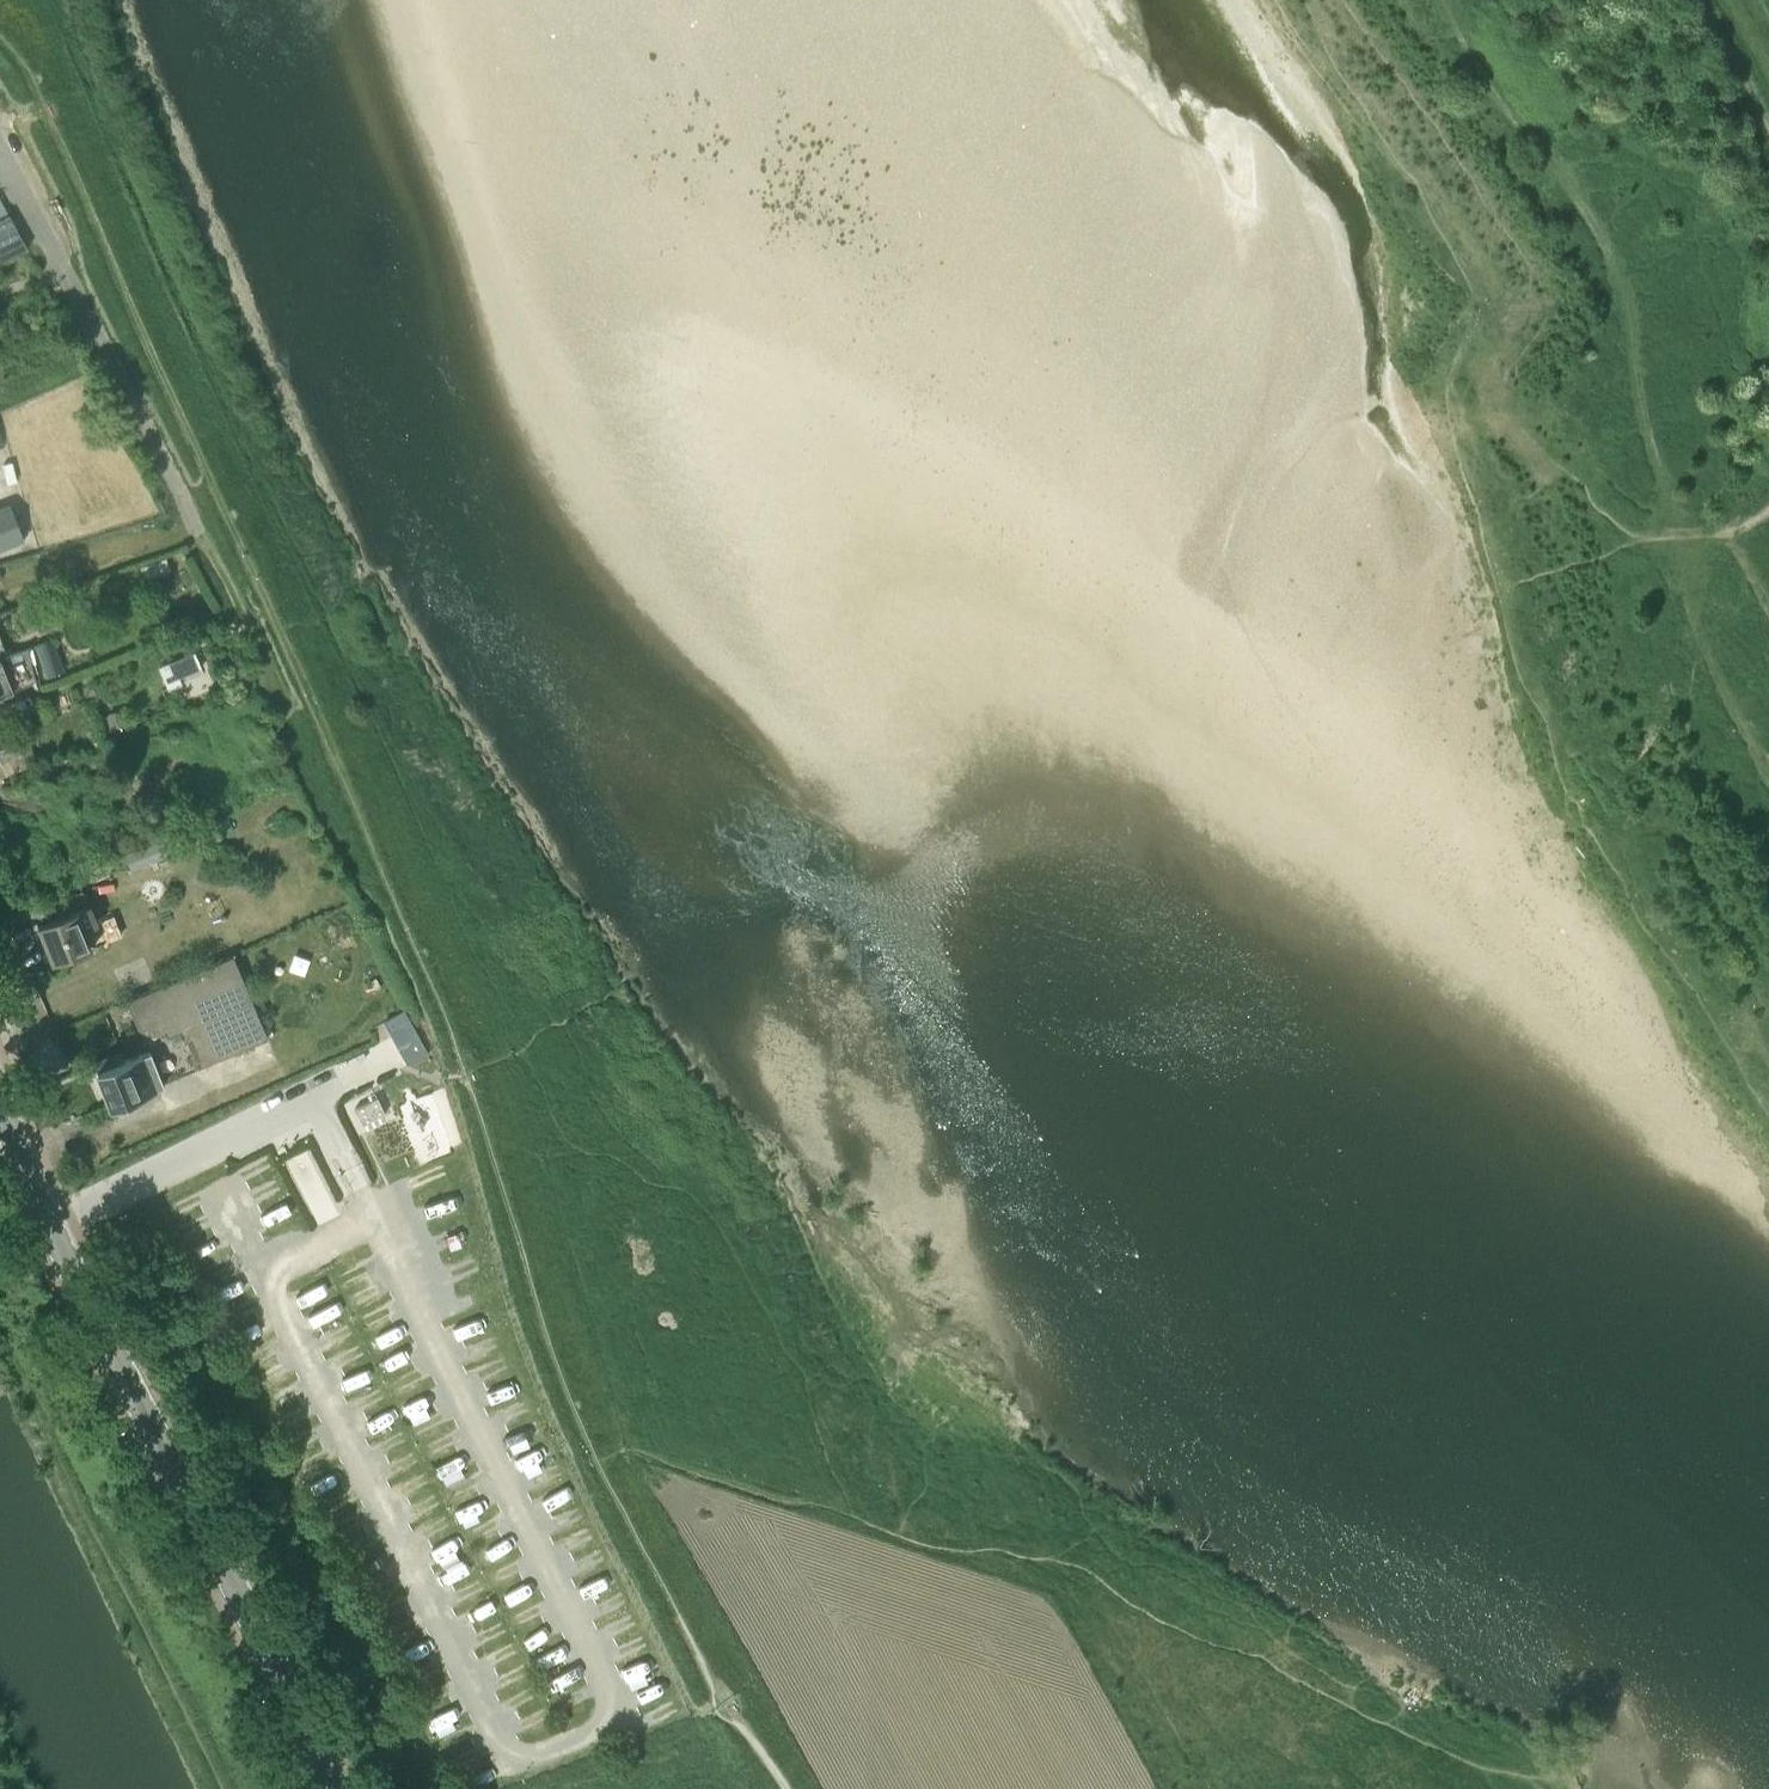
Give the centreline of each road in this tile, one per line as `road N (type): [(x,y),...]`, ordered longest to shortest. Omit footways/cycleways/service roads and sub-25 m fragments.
road 1 (tertiary): [(335,1788),(78,1281),(0,1105)]
road 2 (unclassified): [(0,145),(197,530)]

